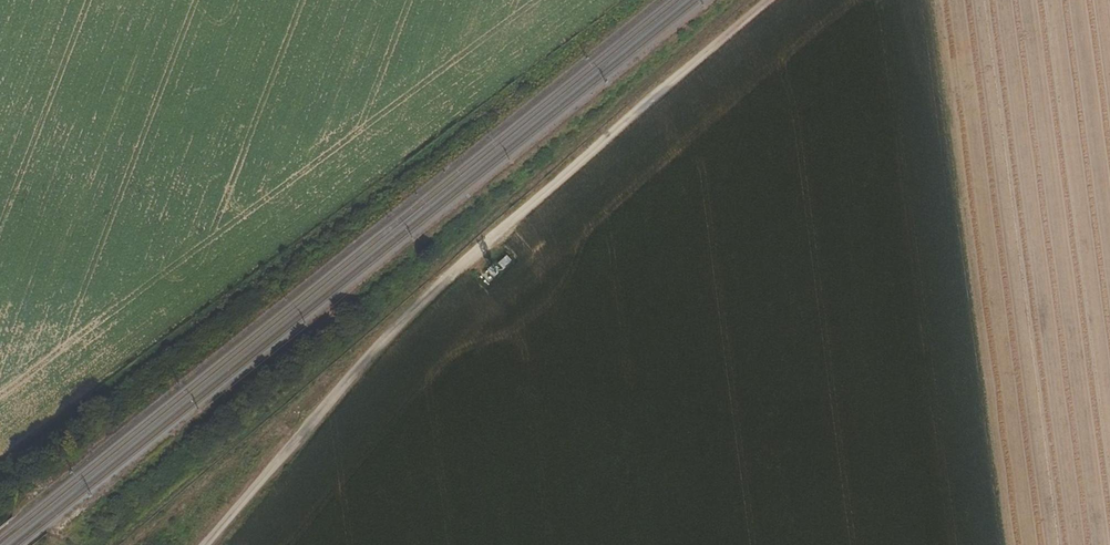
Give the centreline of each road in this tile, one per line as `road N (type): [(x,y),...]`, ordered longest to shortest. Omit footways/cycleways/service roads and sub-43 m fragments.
road 1 (track): [(207,544),(361,365),(466,260),(781,0)]

